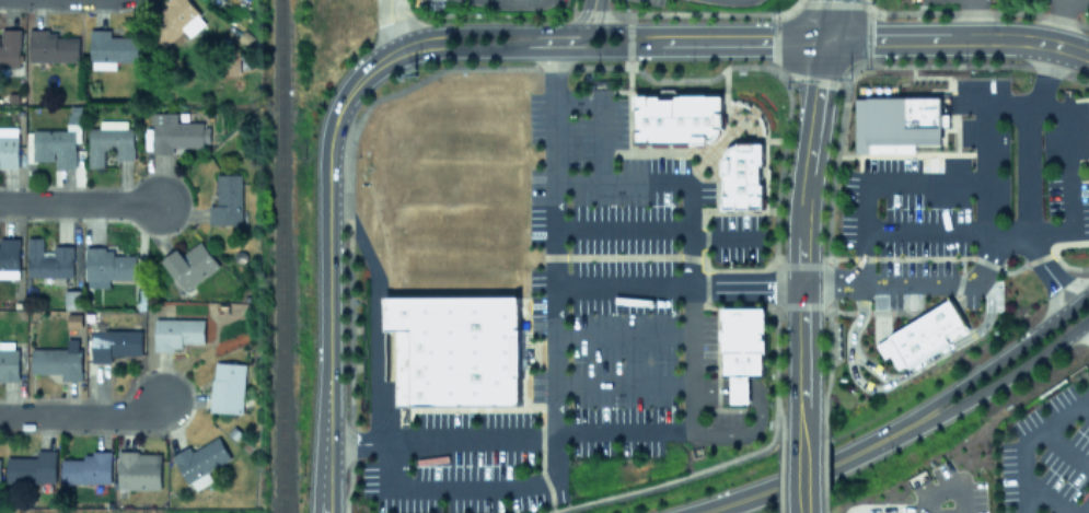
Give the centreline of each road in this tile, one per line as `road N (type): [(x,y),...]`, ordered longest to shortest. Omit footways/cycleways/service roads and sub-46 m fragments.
road 1 (tertiary): [(424,43),(361,75),(328,142),(327,512)]
road 2 (tertiary): [(827,42),(803,200),(802,431)]
road 3 (tertiary): [(424,43),(445,50),(647,51),(668,40)]
road 4 (tertiary): [(1053,45),(827,42)]
road 5 (secondary): [(1073,306),(923,418)]
road 6 (secondary): [(923,418),(974,396),(1077,328)]
road 7 (residential): [(0,414),(121,416),(158,401)]
road 8 (tertiary): [(827,42),(668,40)]
road 9 (residential): [(0,203),(152,205)]
road 10 (secondary): [(793,478),(923,418)]
road 11 (tertiary): [(564,31),(448,31),(424,43)]

